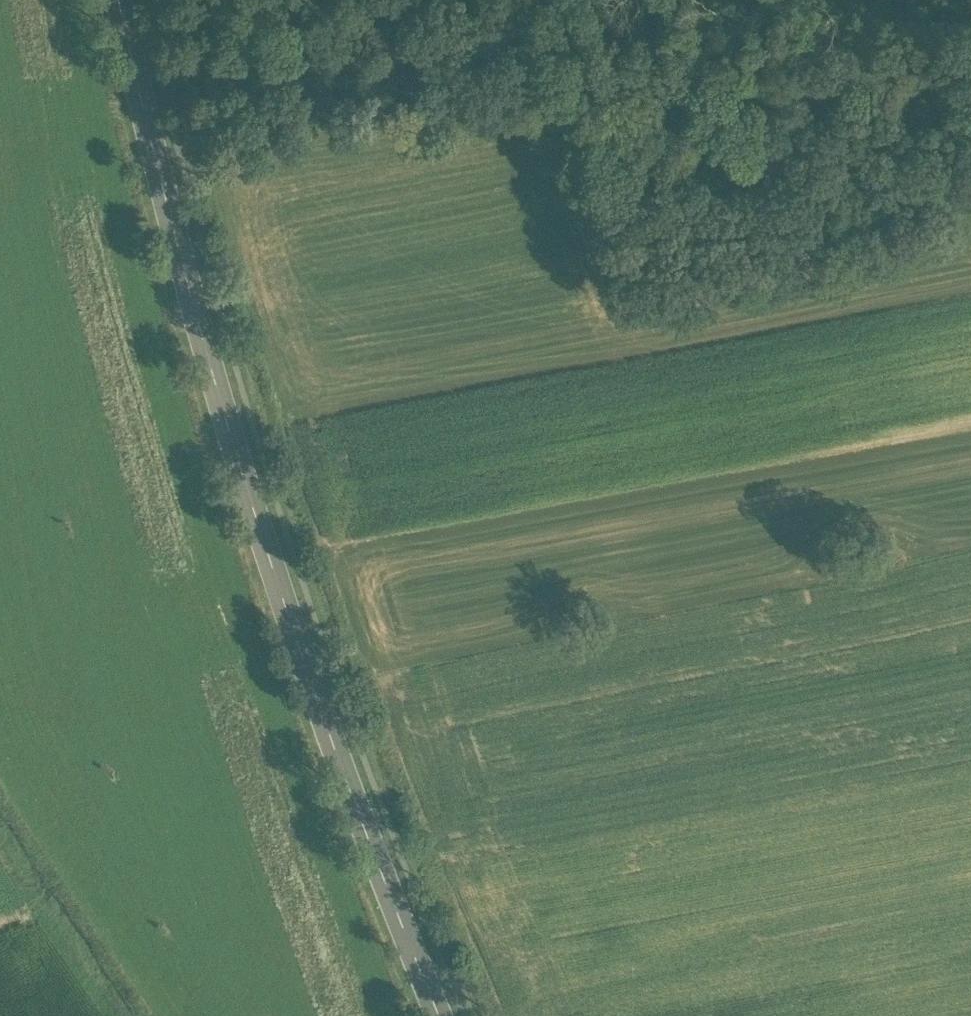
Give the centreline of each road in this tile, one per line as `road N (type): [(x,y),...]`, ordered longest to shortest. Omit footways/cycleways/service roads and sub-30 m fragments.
road 1 (tertiary): [(444,1015),(261,520),(216,375),(125,0)]

